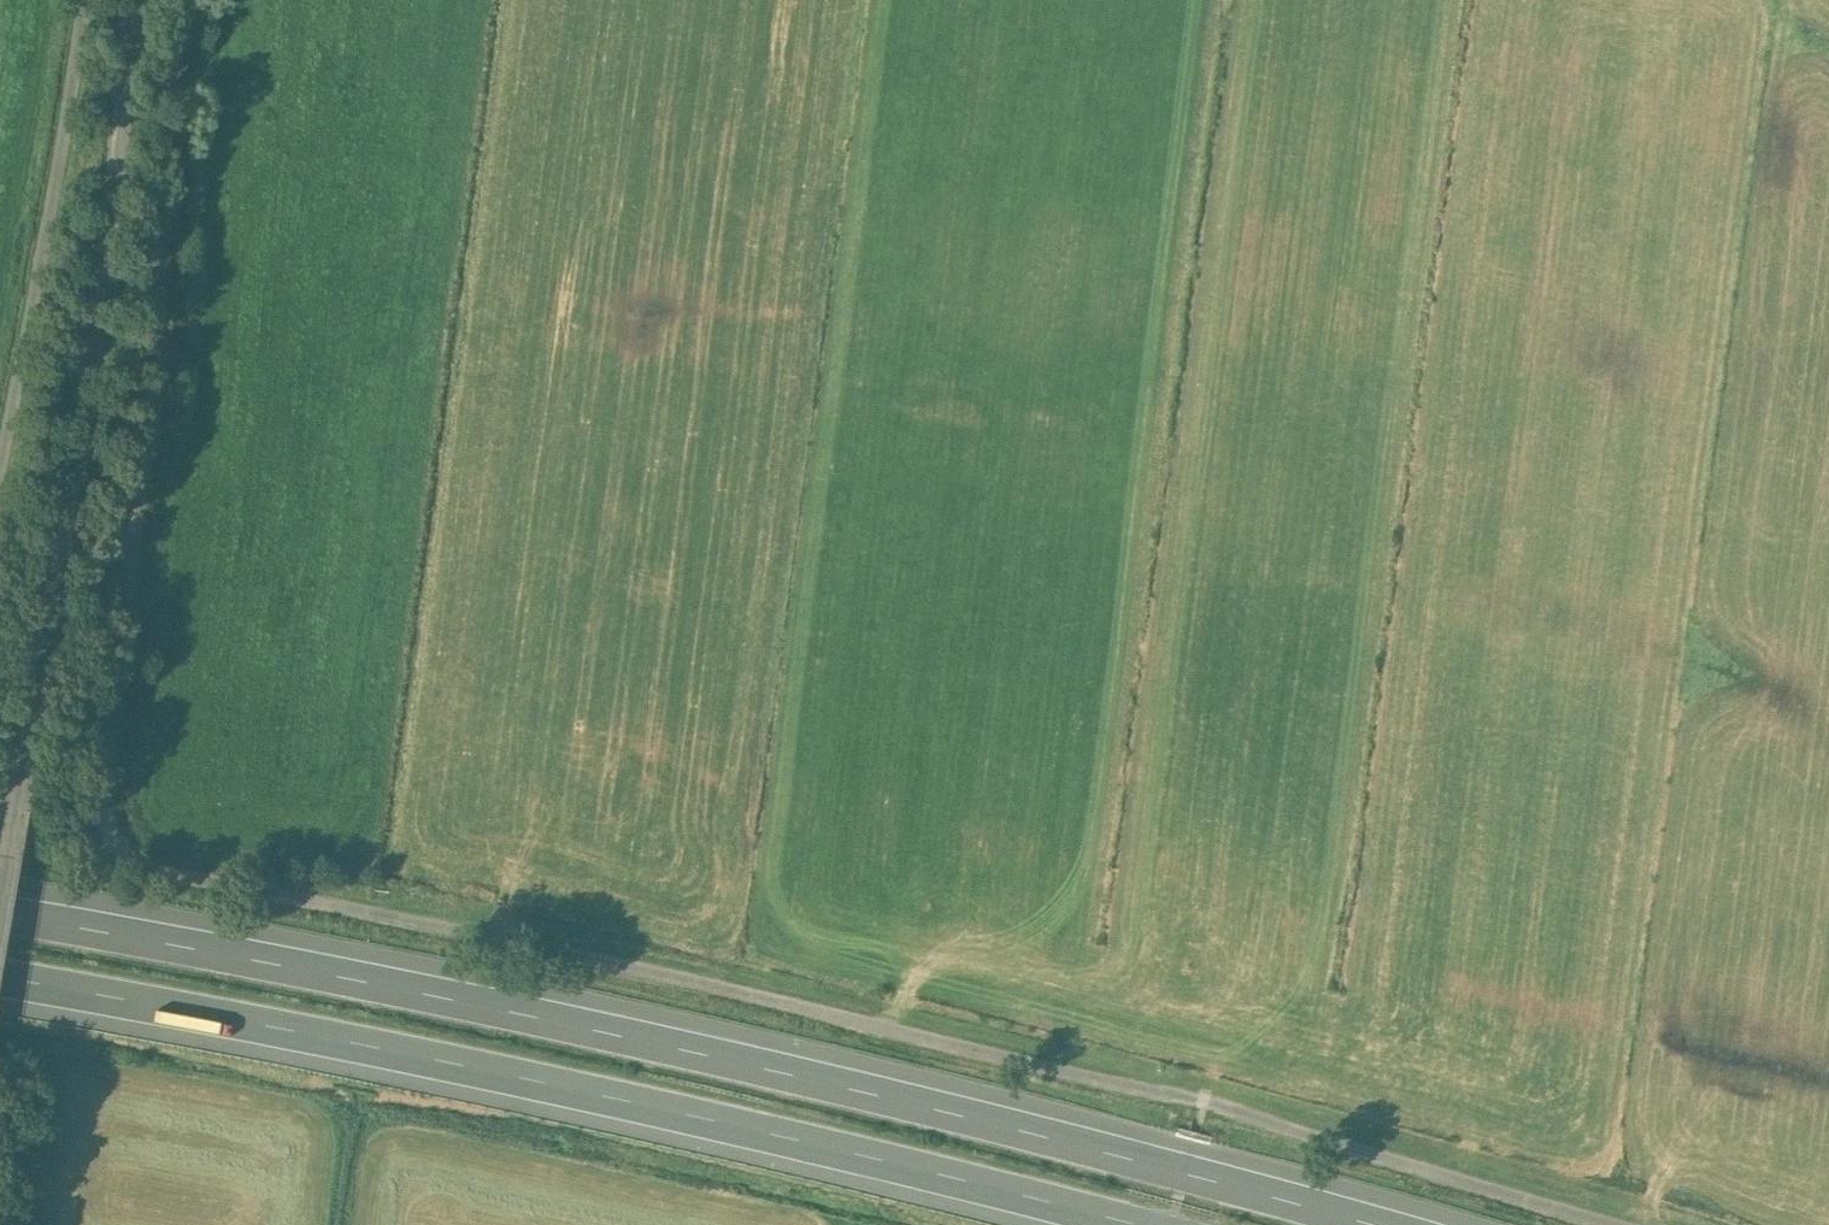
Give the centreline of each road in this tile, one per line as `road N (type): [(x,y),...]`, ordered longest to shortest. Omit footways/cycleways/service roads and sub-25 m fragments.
road 1 (unclassified): [(185,0),(170,294),(105,821),(110,842),(126,857),(385,901),(954,1034),(1645,1224)]
road 2 (motorway): [(1411,1224),(969,1107),(638,1030),(0,904)]
road 3 (motorway): [(0,970),(346,1030),(1158,1224)]
road 4 (unclassified): [(133,0),(55,574),(0,883)]
road 5 (unclassified): [(0,474),(59,192),(89,0)]

